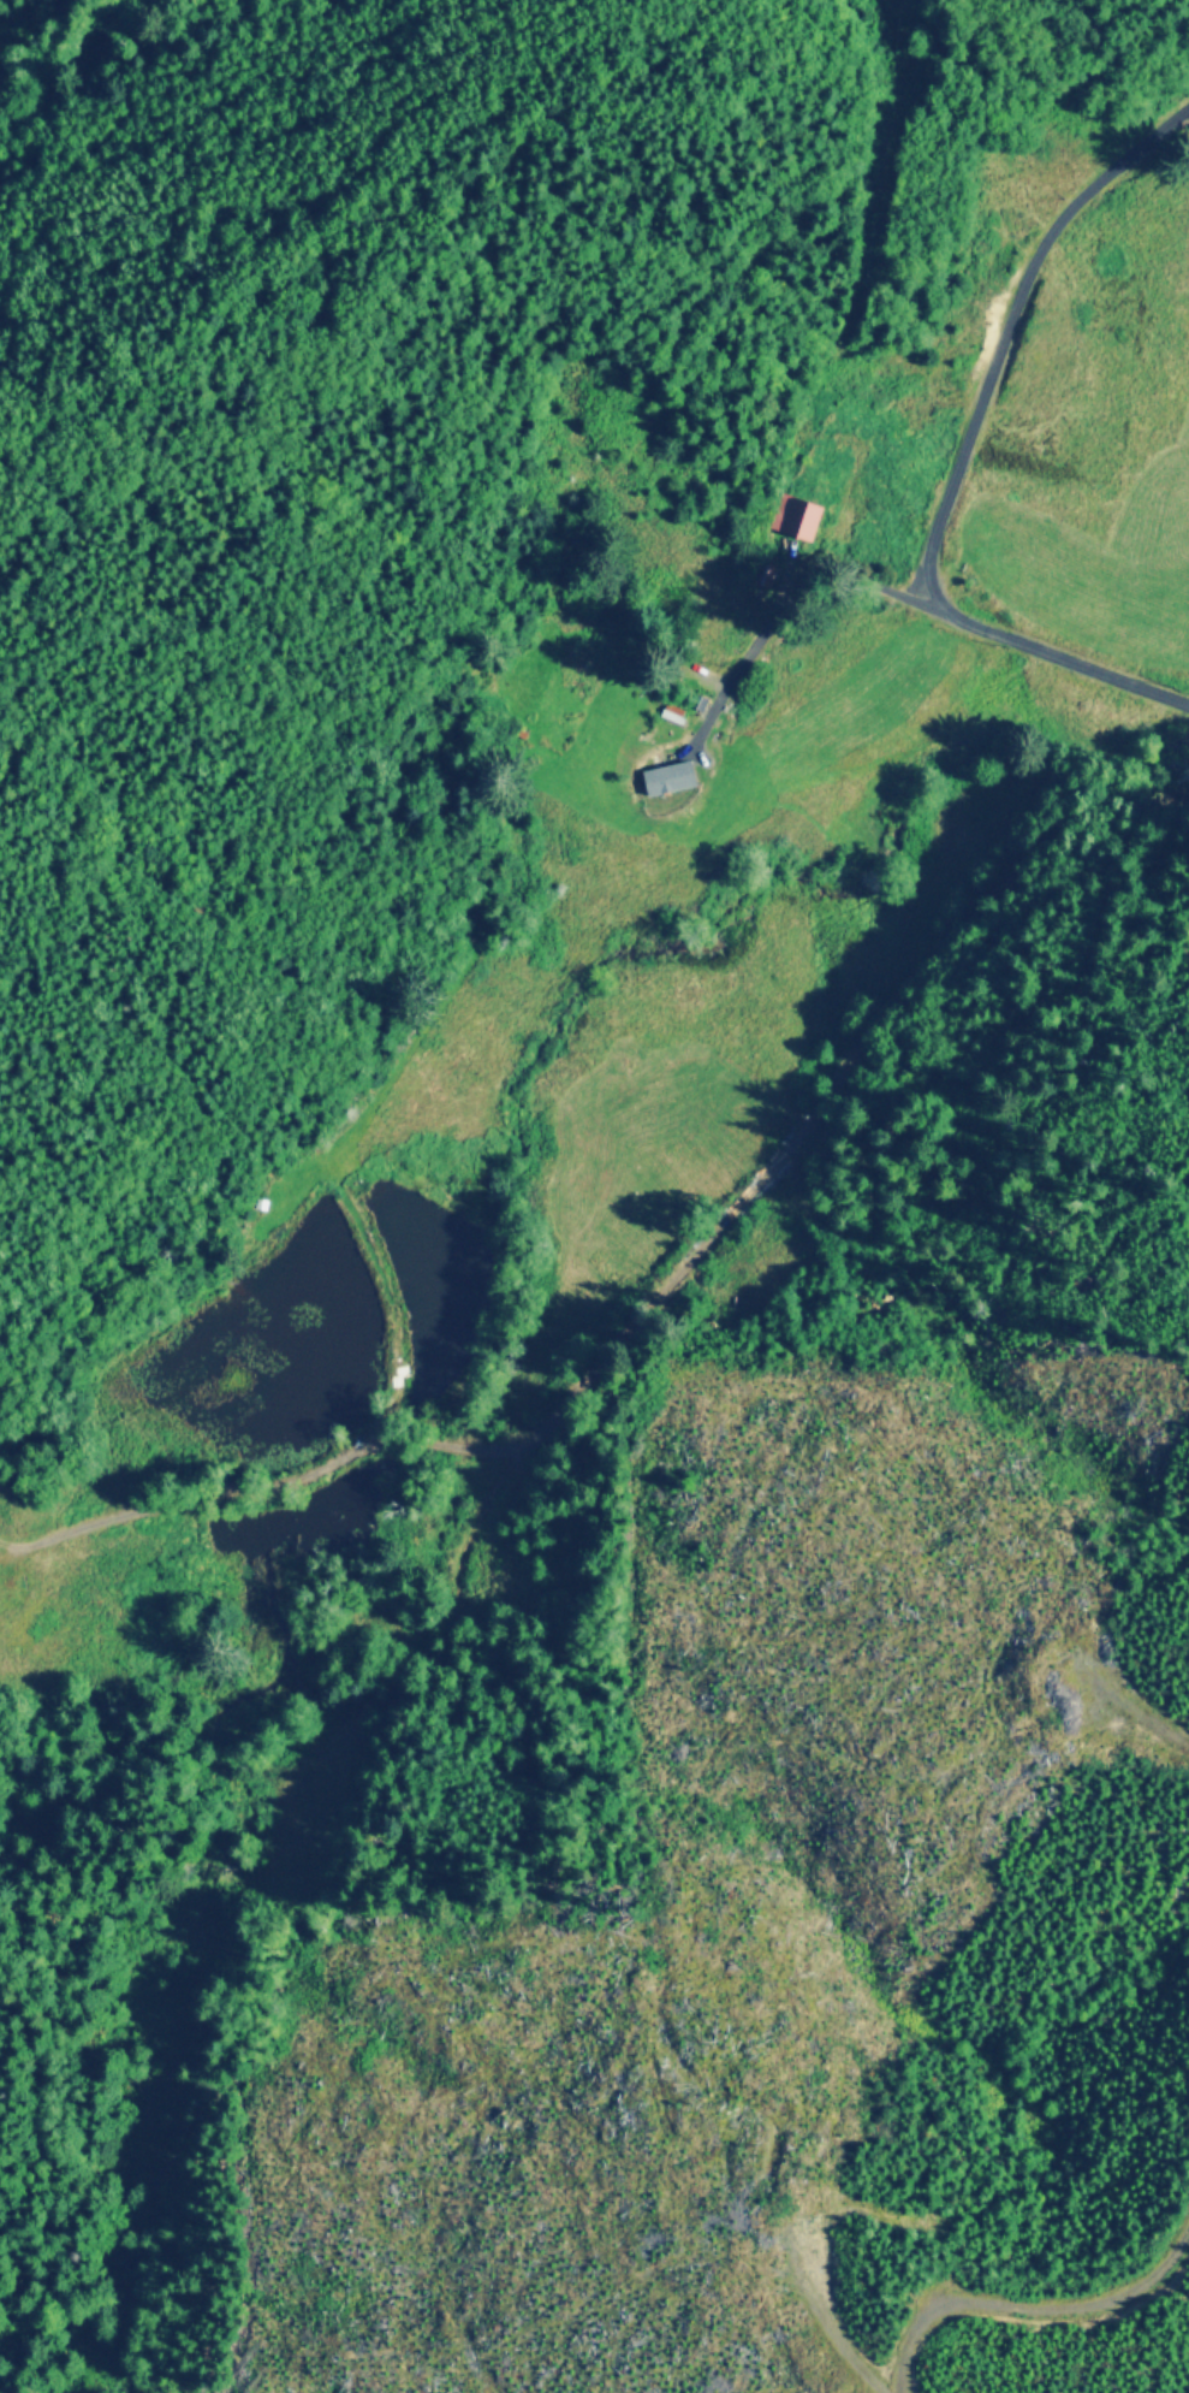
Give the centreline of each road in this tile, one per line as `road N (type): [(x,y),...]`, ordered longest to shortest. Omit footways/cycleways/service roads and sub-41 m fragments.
road 1 (residential): [(1188,111),(1072,206),(1027,272),(928,561),(935,593),(957,618),(1188,709)]
road 2 (track): [(875,2392),(875,2336),(912,2308),(1125,2263),(1184,2188),(1188,2163)]
road 3 (track): [(696,677),(729,679),(756,661),(786,598),(766,525)]

